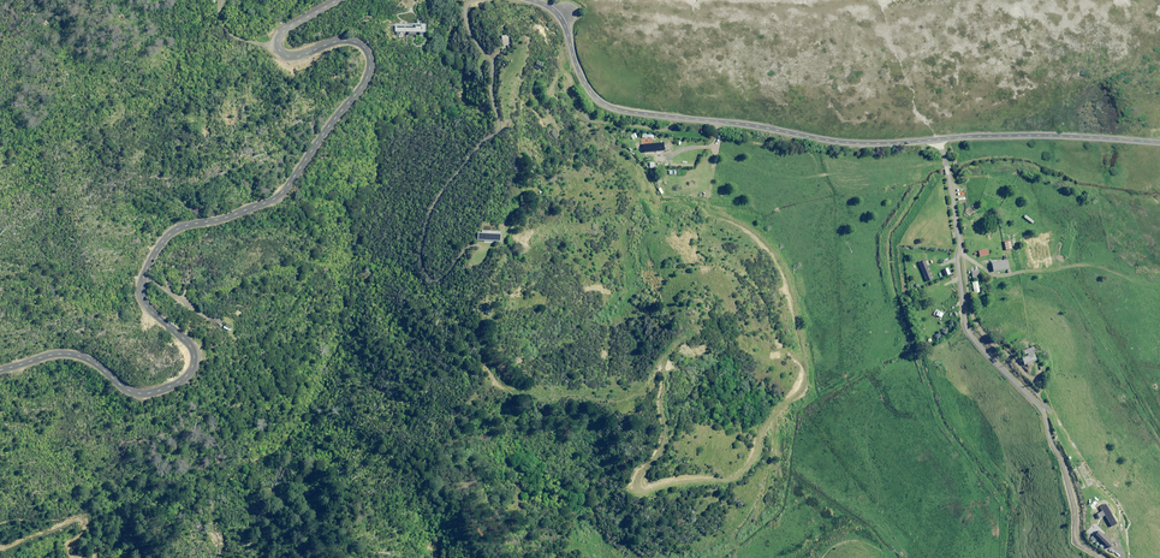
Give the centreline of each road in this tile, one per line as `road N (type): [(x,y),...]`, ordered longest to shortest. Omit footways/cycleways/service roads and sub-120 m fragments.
road 1 (tertiary): [(0,370),(70,354),(144,394),(187,375),(190,346),(142,297),(147,267),(178,229),(278,196),(361,87),(370,61),(359,44),(340,41),(294,57),(278,46),(284,31),(337,0)]
road 2 (tertiary): [(531,0),(556,12),(585,83),(615,109),(858,143),(1019,136),(1159,143)]
road 3 (track): [(1045,408),(1118,557)]

